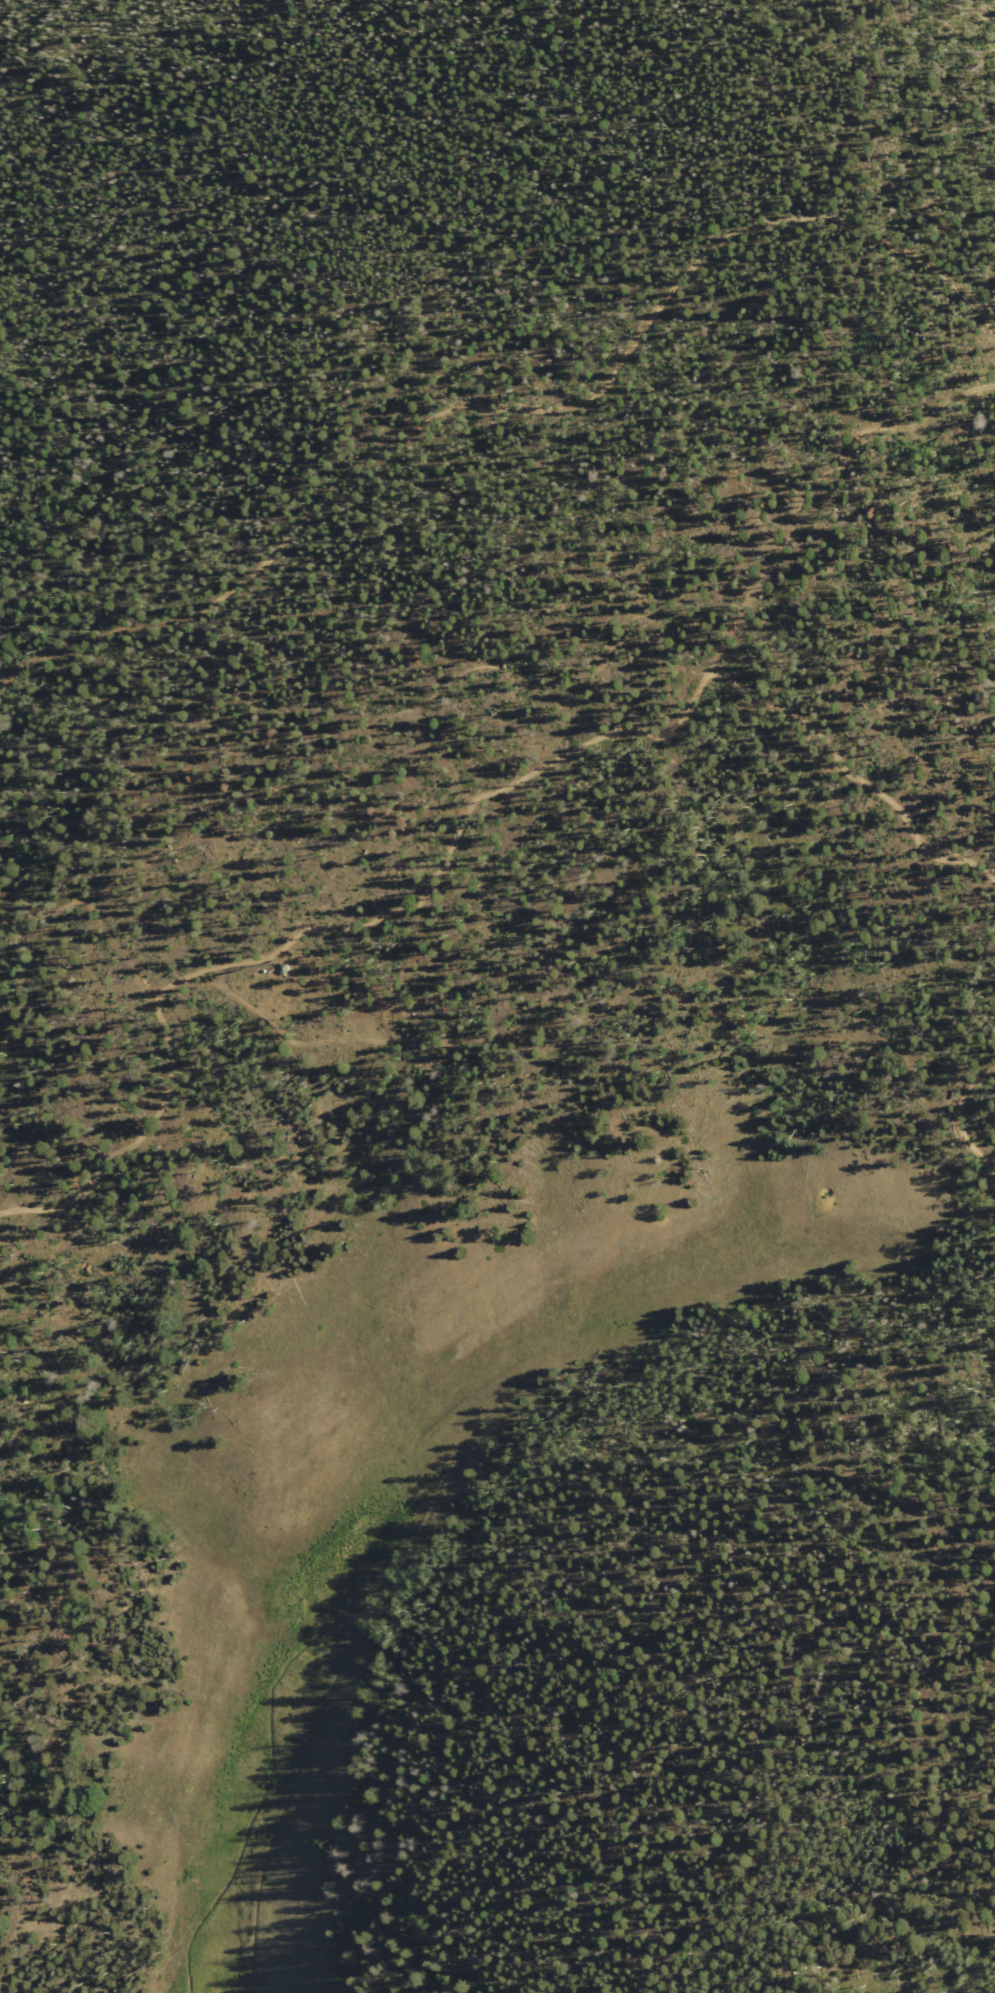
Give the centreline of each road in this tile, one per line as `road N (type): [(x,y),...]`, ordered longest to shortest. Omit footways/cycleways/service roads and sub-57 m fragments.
road 1 (track): [(0,1212),(86,1195),(167,1093),(166,984),(392,928),(483,796),(631,729),(681,736),(719,669),(882,786),(922,860),(994,890)]
road 2 (track): [(0,643),(44,596),(209,610),(434,382),(594,396),(706,244),(920,210),(994,320)]
road 3 (track): [(0,1040),(42,960),(0,898)]

